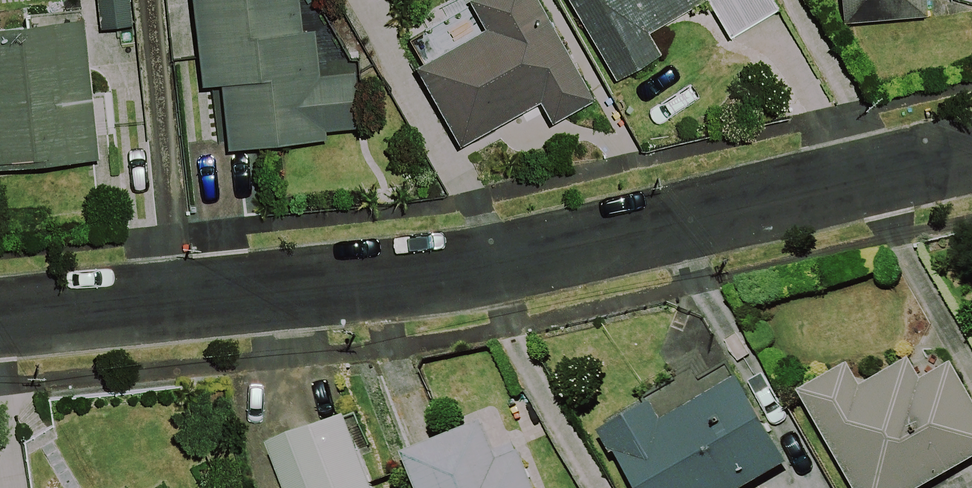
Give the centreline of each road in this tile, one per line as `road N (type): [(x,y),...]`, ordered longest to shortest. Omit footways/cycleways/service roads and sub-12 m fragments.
road 1 (residential): [(971,149),(412,279),(0,319)]

